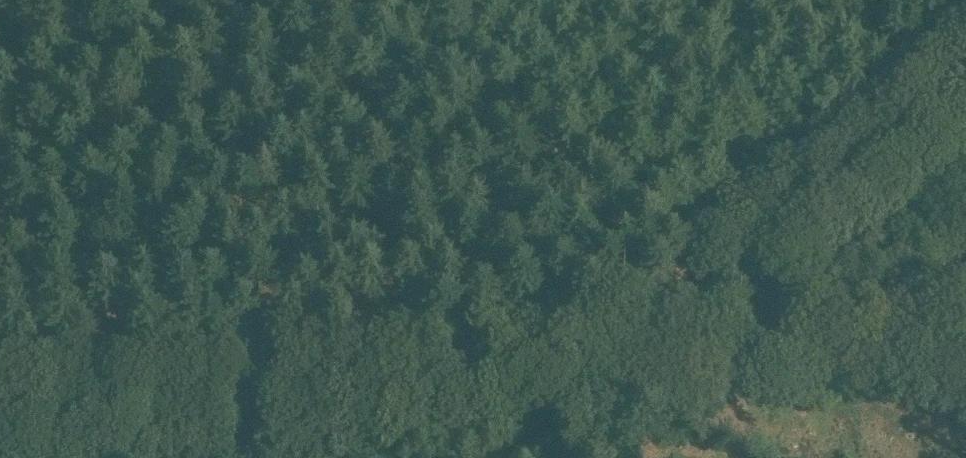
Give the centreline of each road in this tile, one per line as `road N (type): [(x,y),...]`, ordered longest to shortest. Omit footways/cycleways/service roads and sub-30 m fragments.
road 1 (track): [(0,433),(601,393)]
road 2 (track): [(410,0),(706,310)]
road 3 (track): [(965,362),(601,393)]

